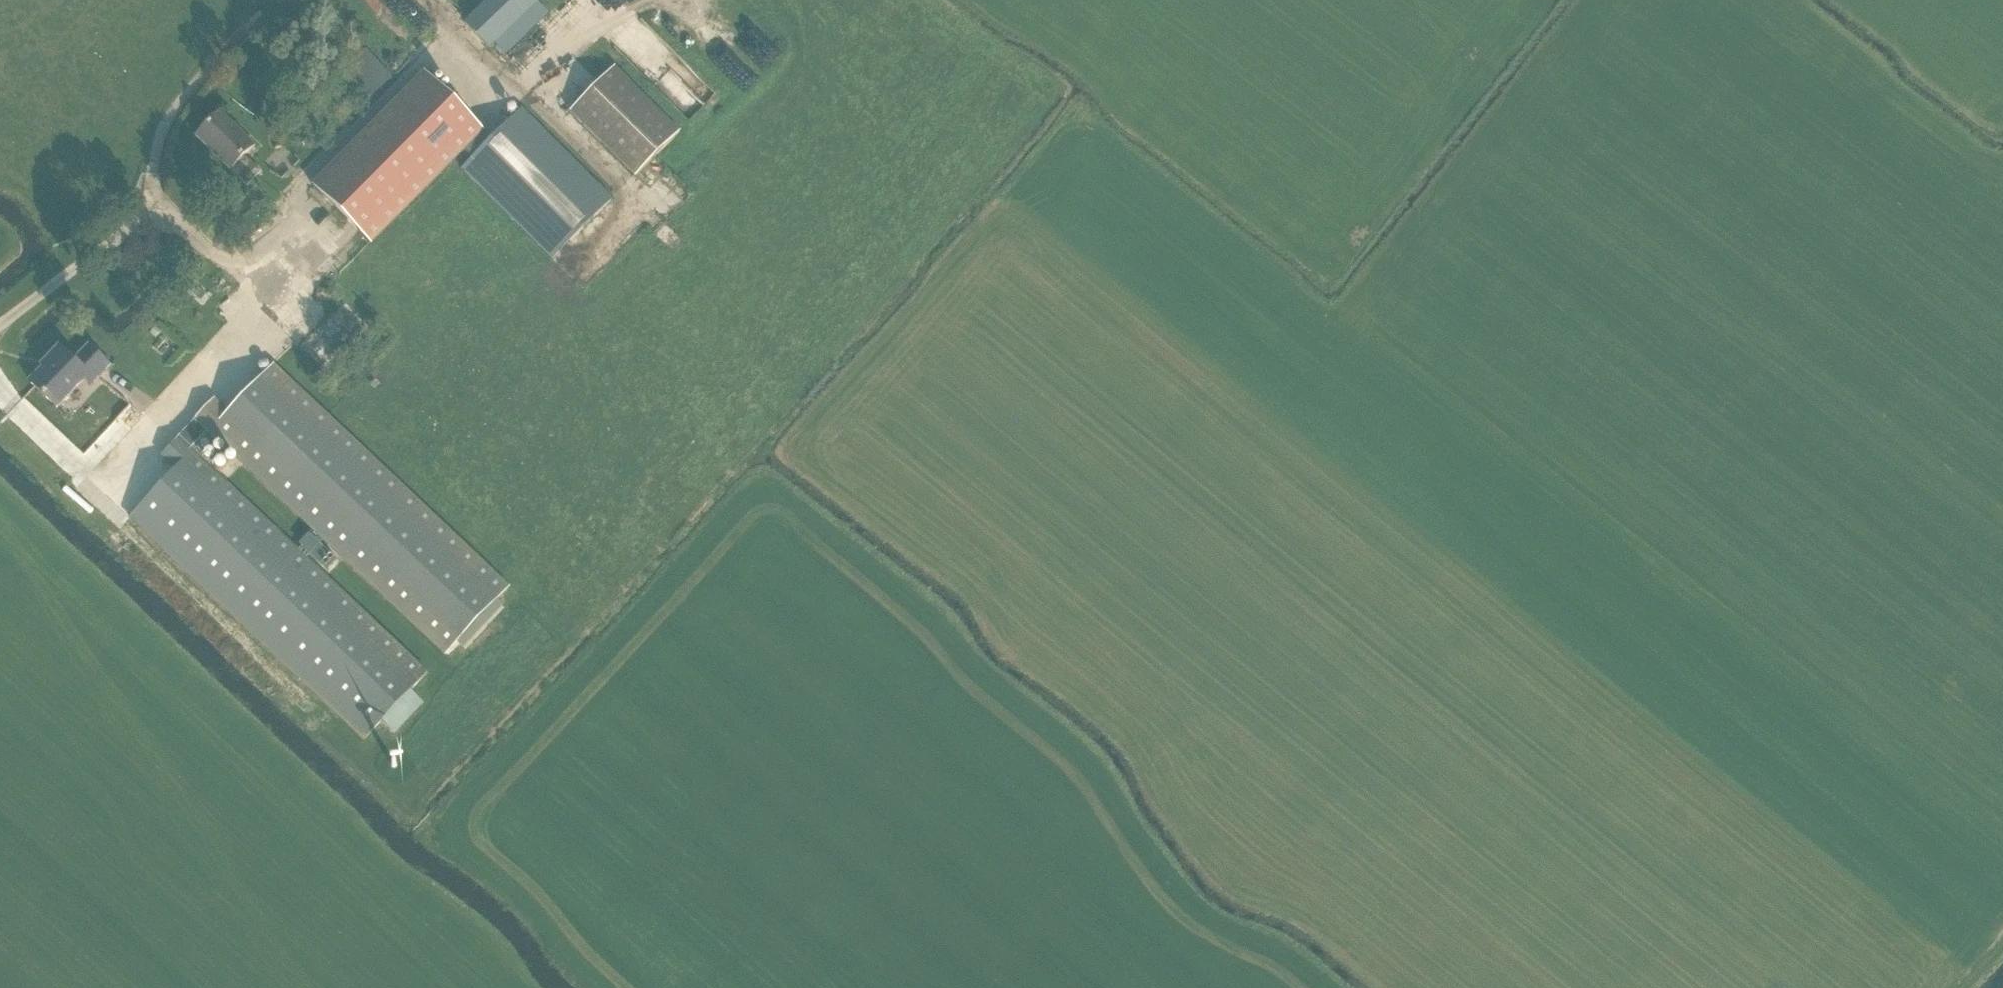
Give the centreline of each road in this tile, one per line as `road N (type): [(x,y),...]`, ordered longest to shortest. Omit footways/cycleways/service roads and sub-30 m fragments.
road 1 (unclassified): [(0,324),(155,205)]

